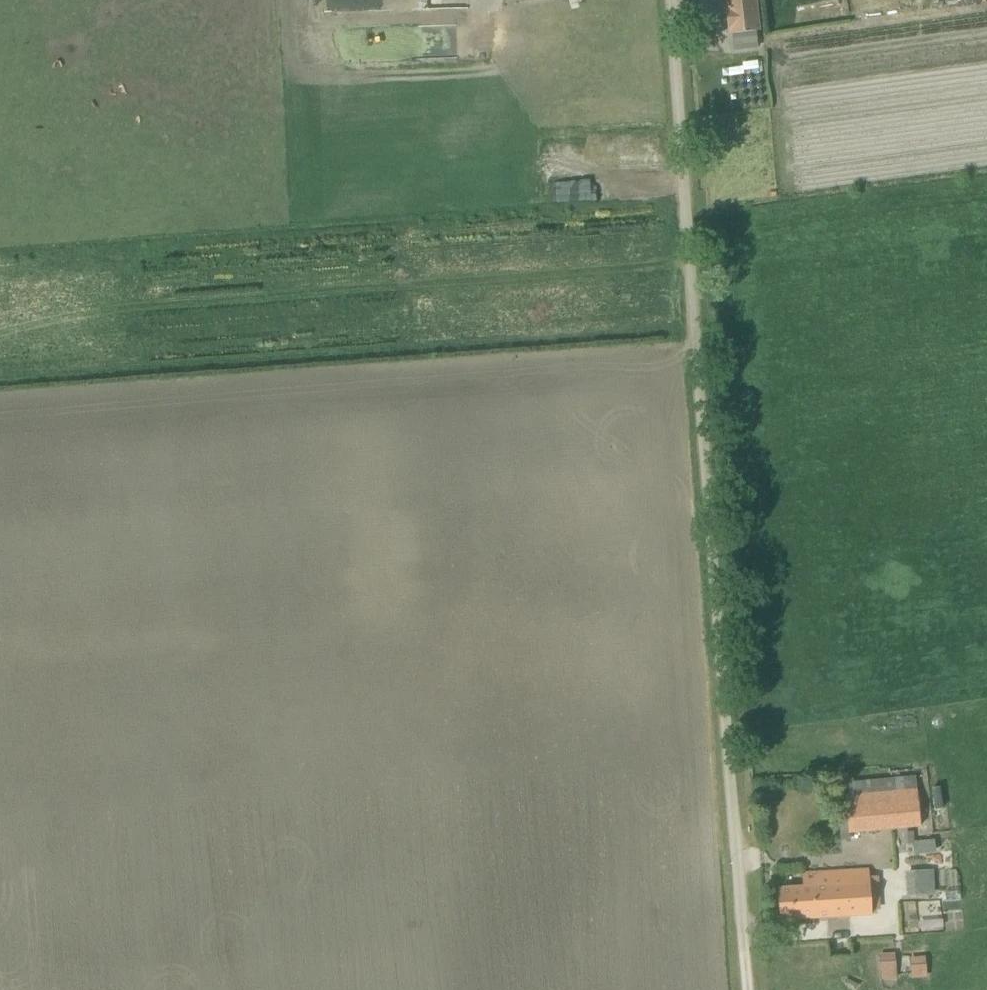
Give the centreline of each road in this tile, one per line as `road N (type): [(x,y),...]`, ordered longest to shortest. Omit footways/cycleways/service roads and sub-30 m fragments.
road 1 (unclassified): [(743,863),(673,0)]
road 2 (track): [(743,863),(754,989)]

